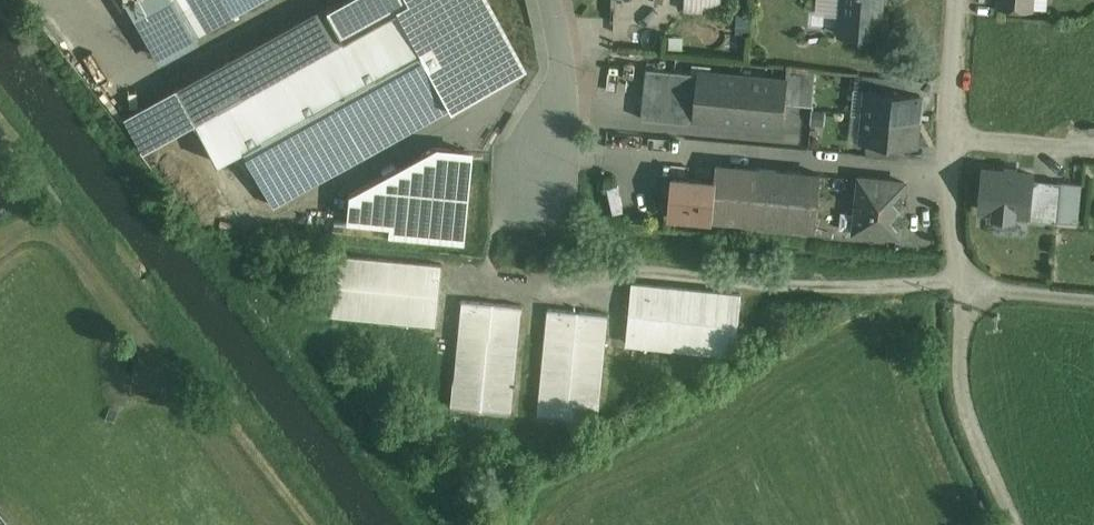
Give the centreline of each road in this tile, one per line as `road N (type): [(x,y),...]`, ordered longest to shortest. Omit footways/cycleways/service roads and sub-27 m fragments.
road 1 (residential): [(965,282),(953,243),(949,137),(957,0)]
road 2 (unclassified): [(1019,524),(965,404),(965,282)]
road 3 (residential): [(535,188),(564,70),(550,0)]
road 4 (residential): [(1093,302),(965,282)]

